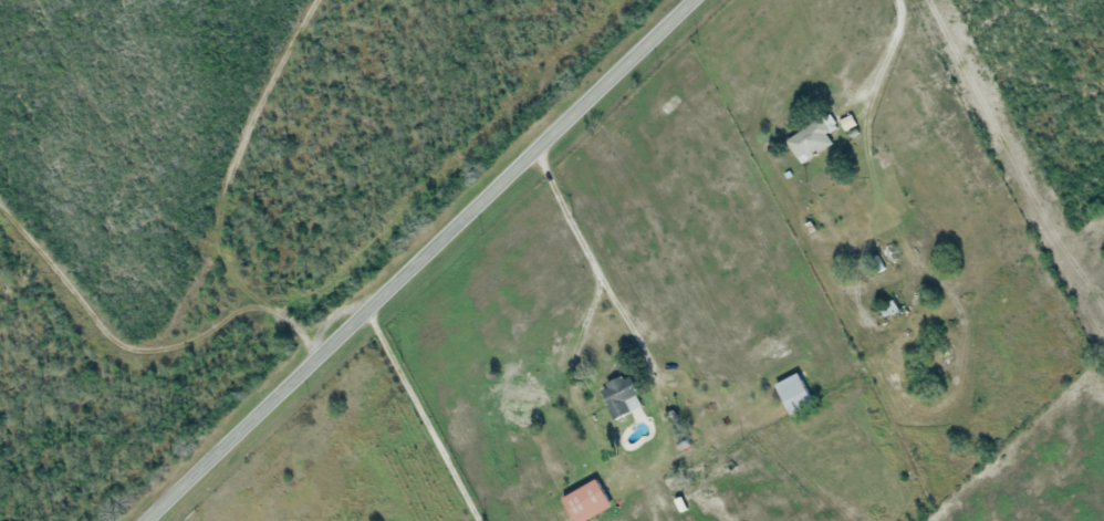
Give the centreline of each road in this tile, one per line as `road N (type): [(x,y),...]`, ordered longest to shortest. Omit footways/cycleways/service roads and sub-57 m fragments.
road 1 (tertiary): [(691,0),(141,520)]
road 2 (track): [(320,352),(267,369),(213,289),(218,204),(305,0)]

